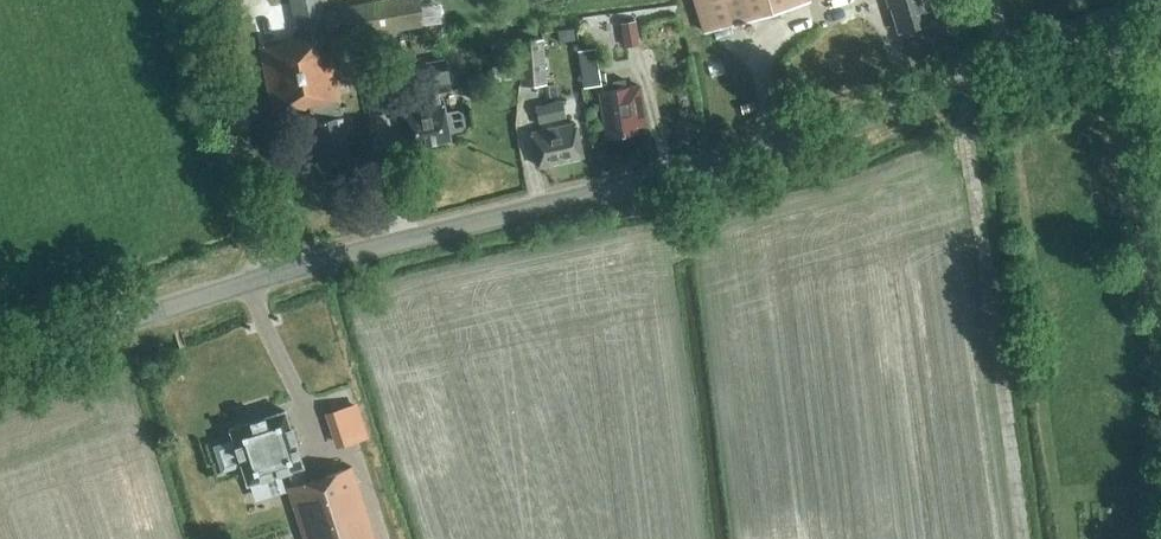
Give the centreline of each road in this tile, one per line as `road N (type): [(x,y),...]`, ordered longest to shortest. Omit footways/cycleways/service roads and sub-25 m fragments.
road 1 (tertiary): [(0,363),(275,274),(1160,30)]
road 2 (track): [(967,85),(1032,538)]
road 3 (track): [(1116,43),(1160,356)]

